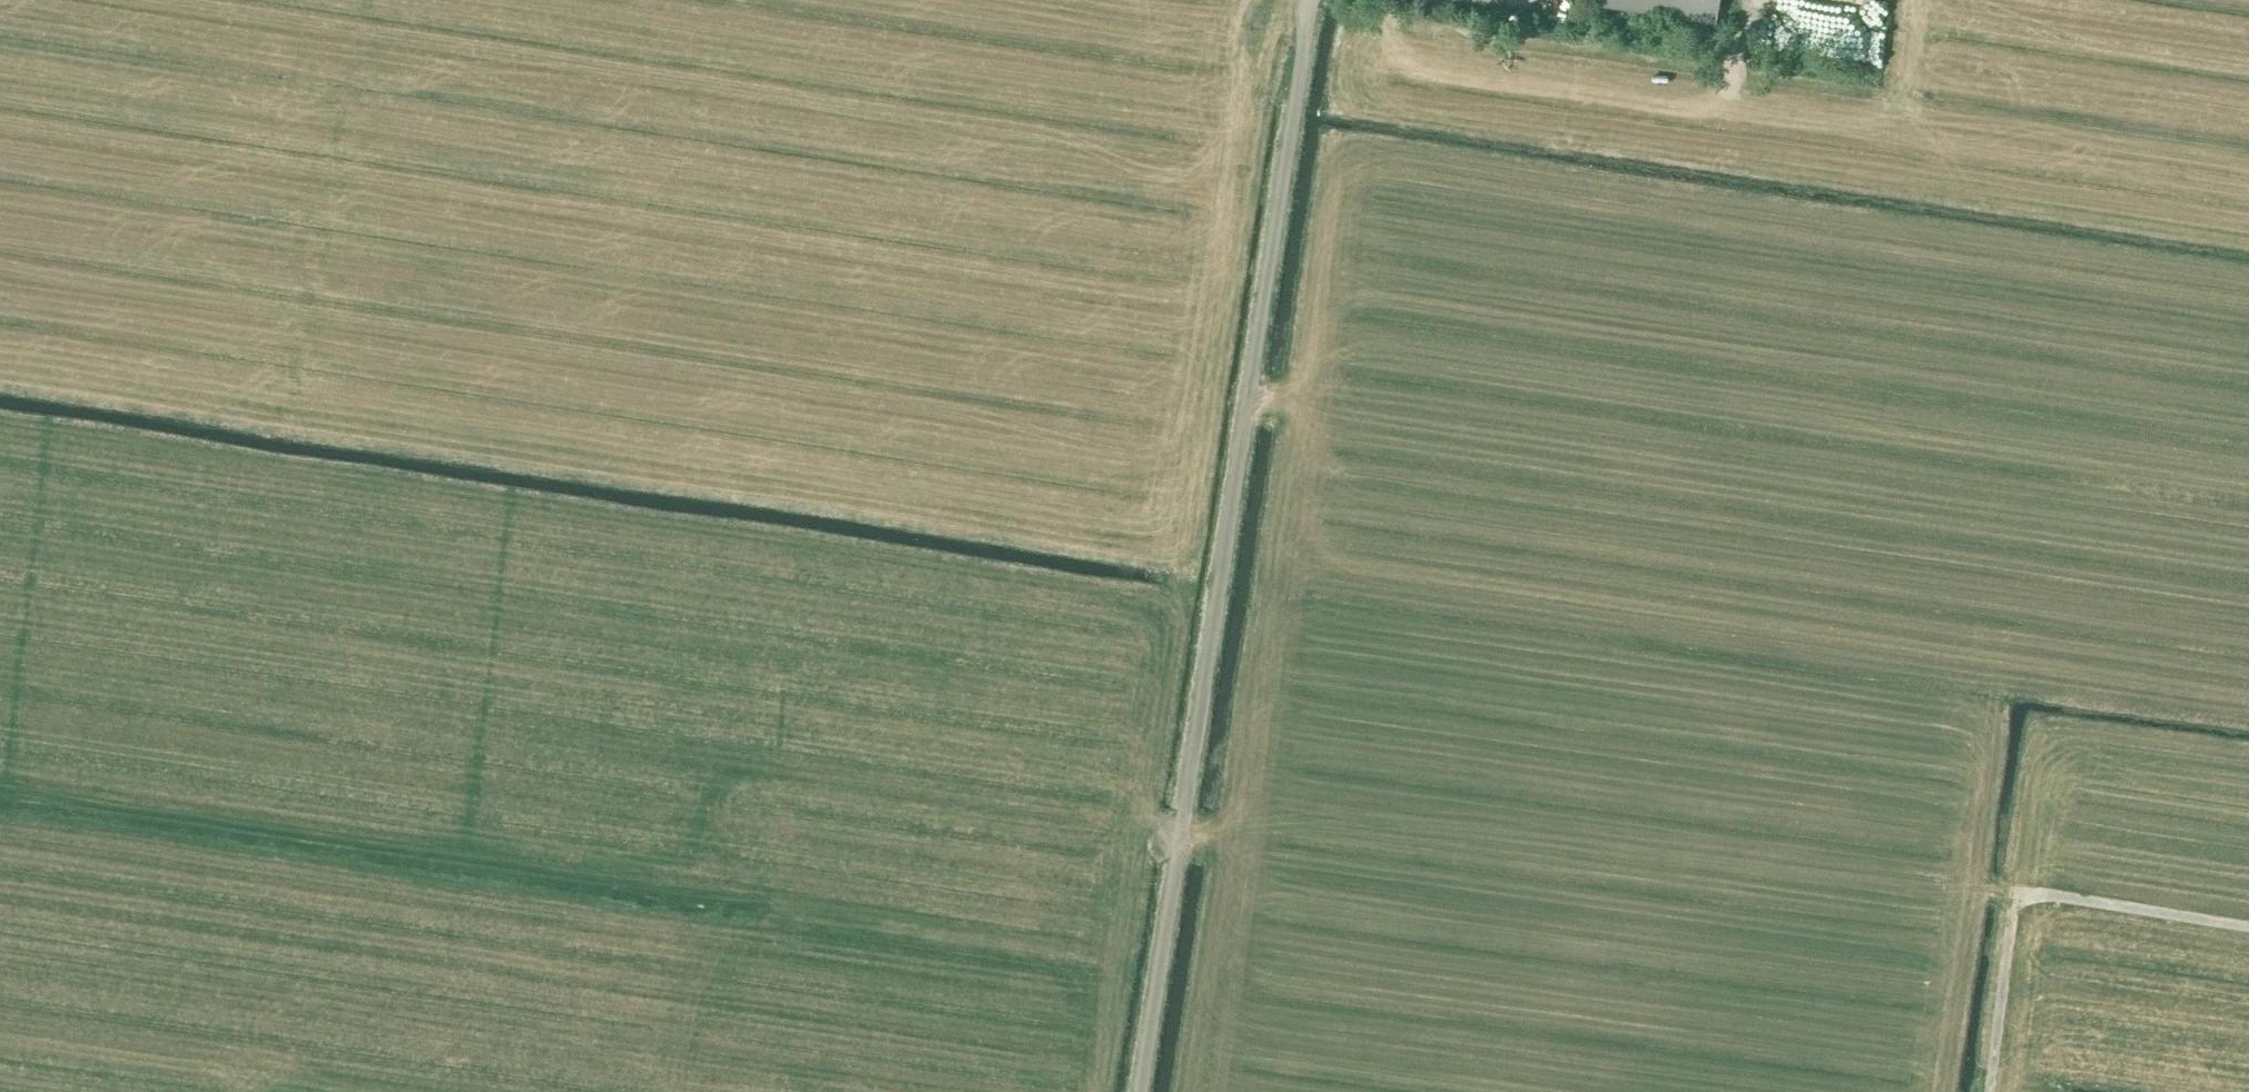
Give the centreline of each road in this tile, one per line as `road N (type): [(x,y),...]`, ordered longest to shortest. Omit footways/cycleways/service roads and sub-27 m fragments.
road 1 (residential): [(1140,1091),(1309,0)]
road 2 (track): [(1988,1091),(2015,891),(2248,925)]

